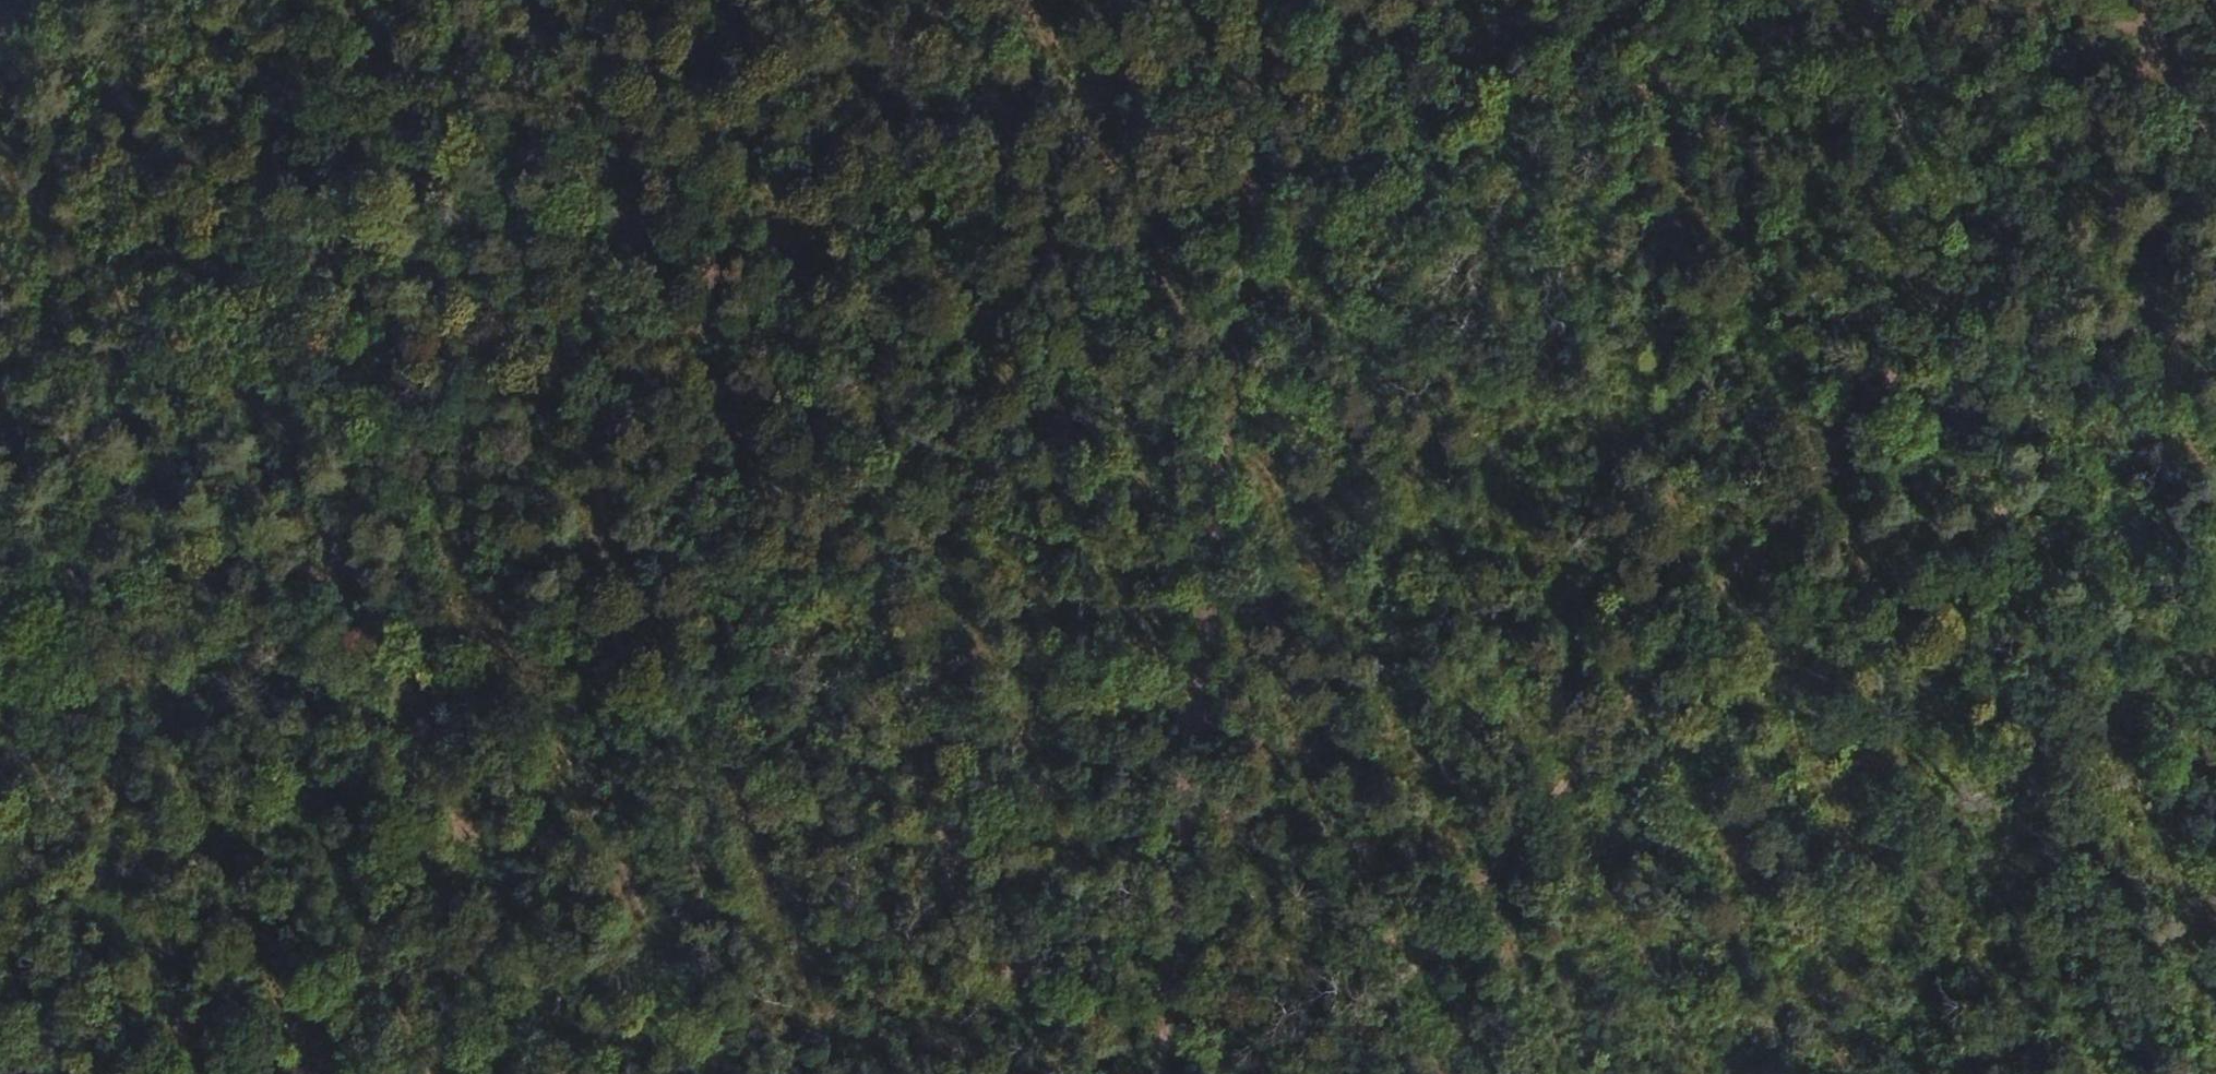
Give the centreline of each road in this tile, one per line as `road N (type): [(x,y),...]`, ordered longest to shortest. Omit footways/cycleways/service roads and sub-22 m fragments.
road 1 (track): [(1252,0),(1156,1073)]
road 2 (track): [(2215,168),(2158,45)]

